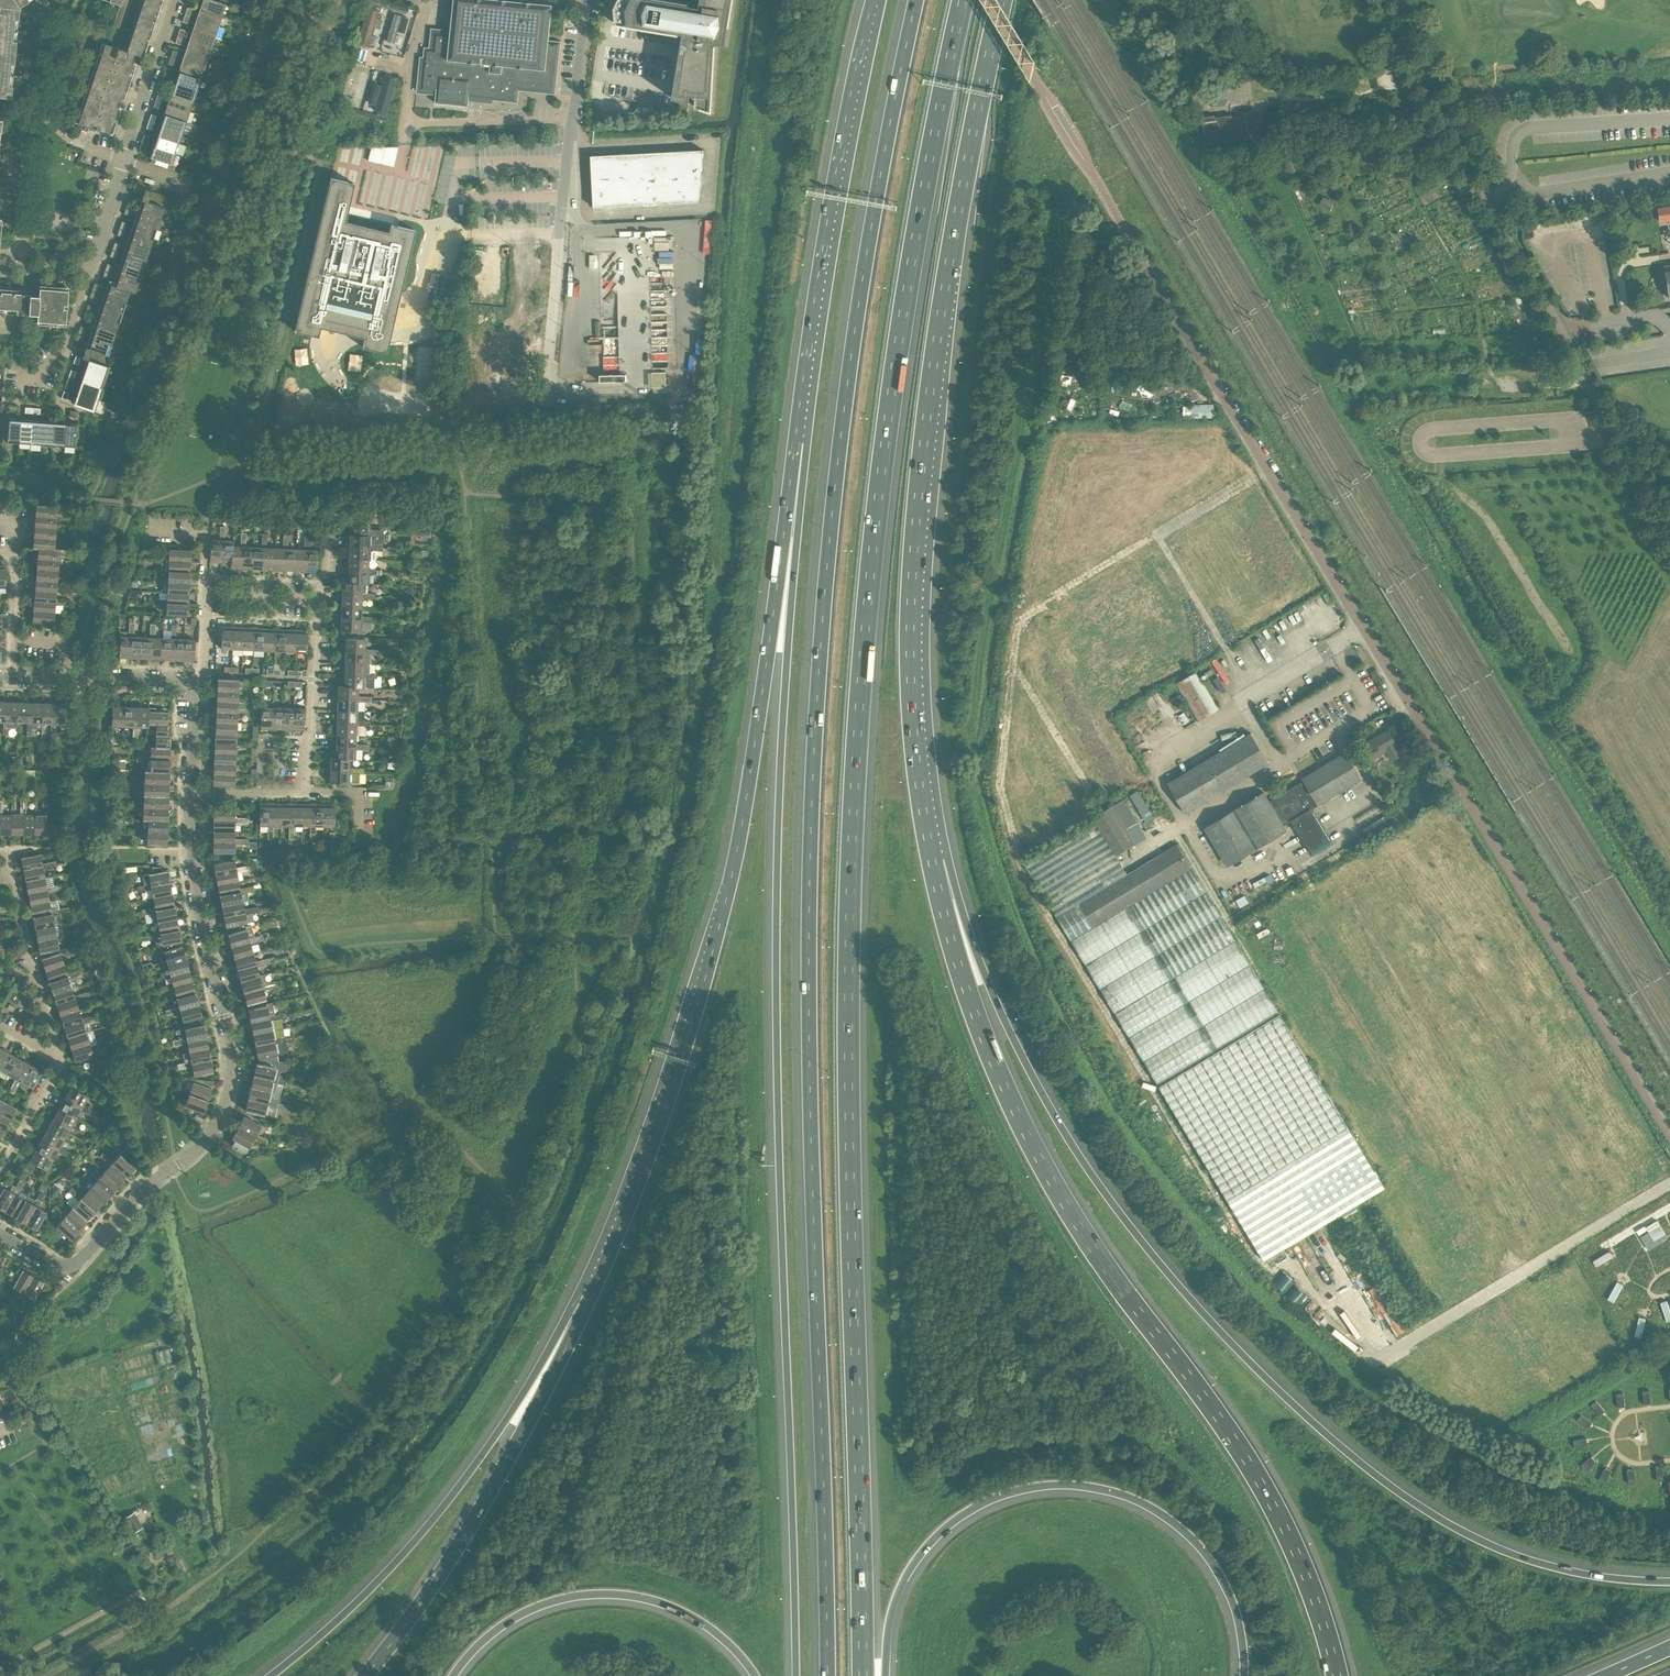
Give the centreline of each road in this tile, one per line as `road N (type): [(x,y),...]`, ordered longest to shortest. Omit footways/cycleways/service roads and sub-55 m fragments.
road 1 (motorway): [(915,0),(874,194),(832,475),(815,676),(806,916),(826,1675)]
road 2 (motorway): [(865,1675),(849,1091),(862,673),(891,396),(963,0)]
road 3 (track): [(1087,161),(1072,193),(1016,465),(974,718),(949,740),(951,767),(979,793),(1006,891),(1102,1108),(1194,1226),(1266,1304),(1375,1399),(1429,1432),(1559,1485)]
road 4 (unclassified): [(1669,1133),(1030,71)]
road 5 (motorway): [(790,562),(777,1037),(799,1675)]
road 6 (motorway): [(1669,1581),(1581,1575),(1492,1547),(1384,1484),(1262,1377),(1121,1215),(1058,1122),(934,853)]
road 7 (motorway): [(1339,1675),(1300,1557),(1239,1445),(1138,1310),(1030,1138),(949,921),(934,853)]
road 8 (motorway): [(934,853),(913,685),(917,478),(1001,0)]
road 9 (motorway): [(790,562),(705,980),(647,1158),(589,1300)]
road 10 (residential): [(191,791),(199,903),(230,1039),(224,1109),(205,1140),(153,1180),(76,1263),(59,1267),(0,1234)]
road 11 (unclassified): [(1669,545),(1548,307),(1401,78),(1383,0)]
road 12 (motorway): [(883,1675),(891,1611),(924,1553),(992,1498),(1052,1485),(1152,1506),(1196,1541),(1236,1612),(1243,1675)]
road 13 (motorway): [(878,0),(826,272),(790,562)]
road 14 (motorway): [(589,1300),(440,1513),(335,1624),(272,1675)]
road 15 (motorway): [(589,1300),(459,1544),(363,1675)]
road 16 (motorway): [(453,1675),(505,1622),(549,1601),(599,1593),(683,1612),(727,1640),(755,1675)]
road 17 (track): [(1174,830),(1229,921),(1399,823)]
road 18 (residential): [(90,268),(177,0)]
road 19 (residential): [(562,245),(586,0)]
road 20 (residential): [(53,1049),(7,850),(0,850)]
road 21 (residential): [(193,686),(204,670),(205,541),(151,531)]
road 22 (residential): [(302,789),(316,600)]
road 23 (residential): [(12,676),(193,686)]
road 24 (residential): [(19,377),(39,372),(63,349),(90,268)]
road 25 (residential): [(0,1168),(54,1071),(53,1049)]
road 26 (residential): [(12,676),(12,552)]

